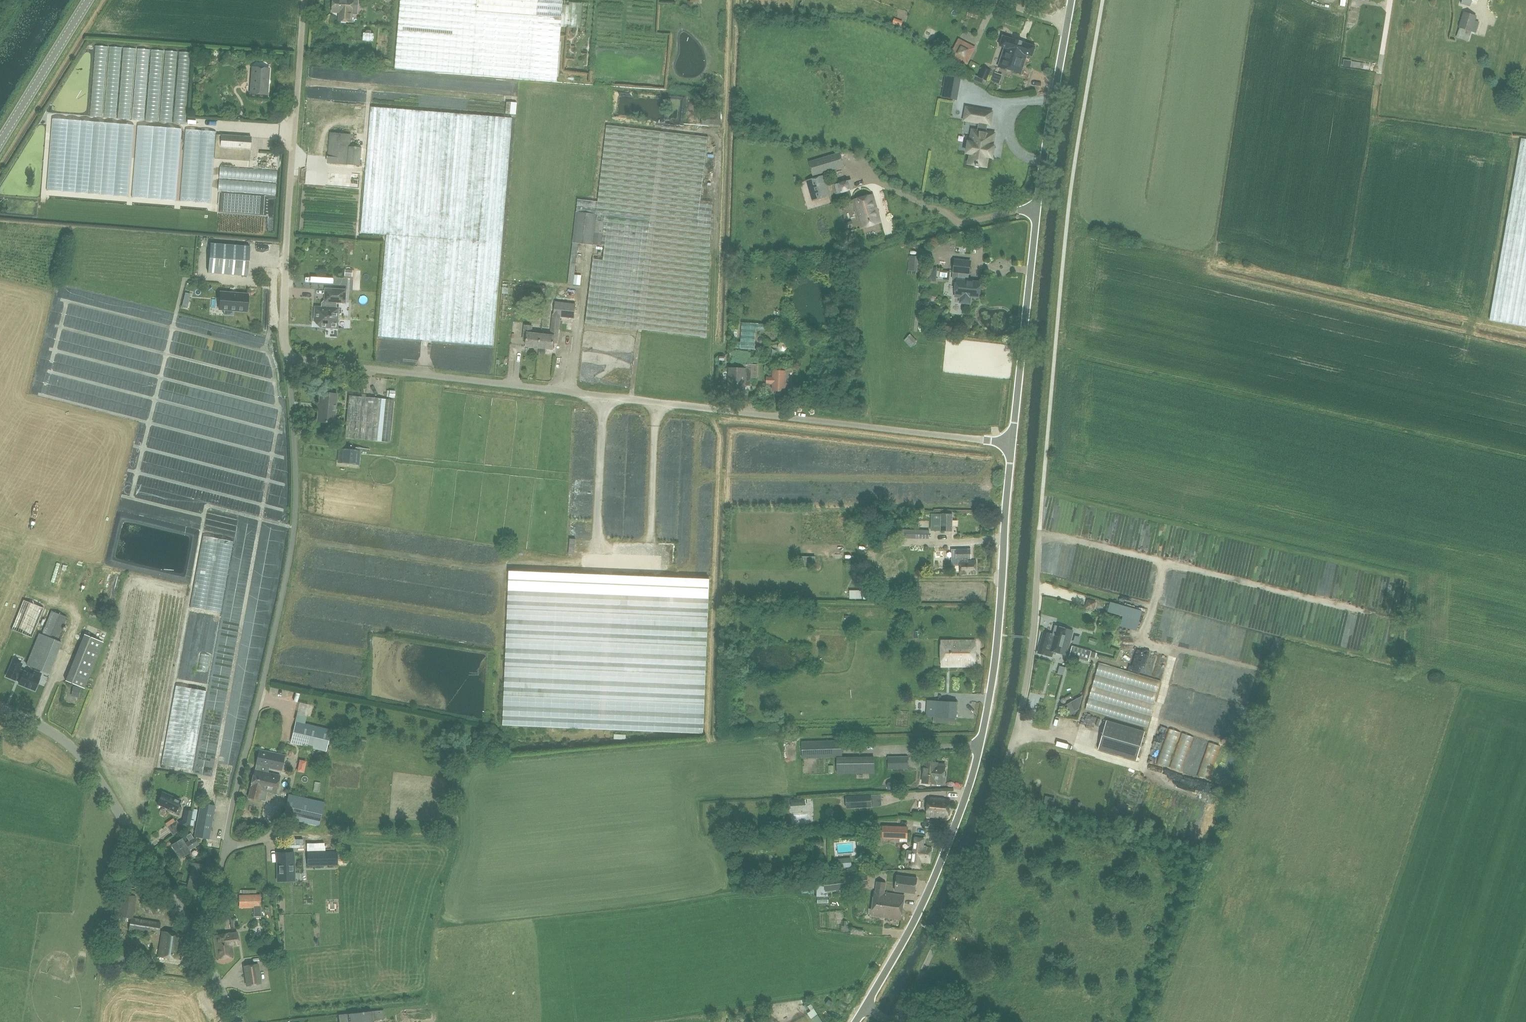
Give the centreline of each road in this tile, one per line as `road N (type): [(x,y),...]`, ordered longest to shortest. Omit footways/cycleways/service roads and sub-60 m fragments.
road 1 (unclassified): [(1012,443),(292,358)]
road 2 (unclassified): [(197,937),(212,906),(290,555),(292,358)]
road 3 (unclassified): [(862,1004),(921,902),(977,754),(997,636),(1012,443)]
road 4 (unclassified): [(897,1021),(928,964),(1020,727),(1039,530)]
road 5 (unclassified): [(1012,443),(1035,207),(1067,24)]
road 6 (unclassified): [(292,358),(284,333),(285,274),(304,0)]
road 7 (unclassified): [(197,937),(88,764),(37,722),(0,708)]
road 8 (tertiary): [(0,142),(88,0)]

